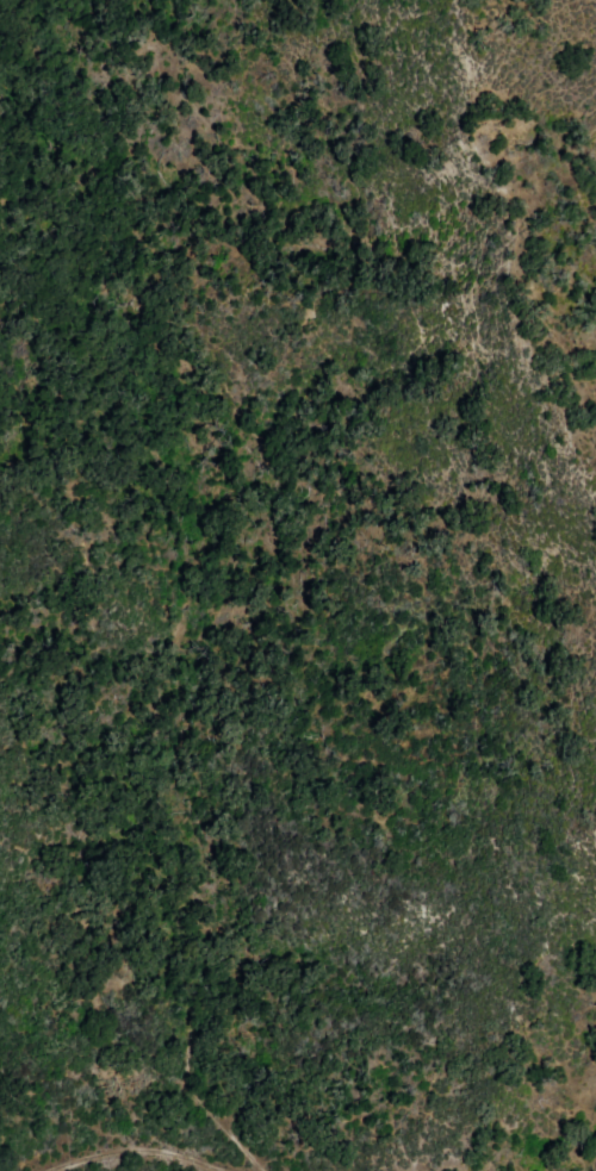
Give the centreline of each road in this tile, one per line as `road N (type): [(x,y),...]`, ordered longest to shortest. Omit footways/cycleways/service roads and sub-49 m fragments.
road 1 (track): [(222,1170),(122,1152),(29,1170)]

